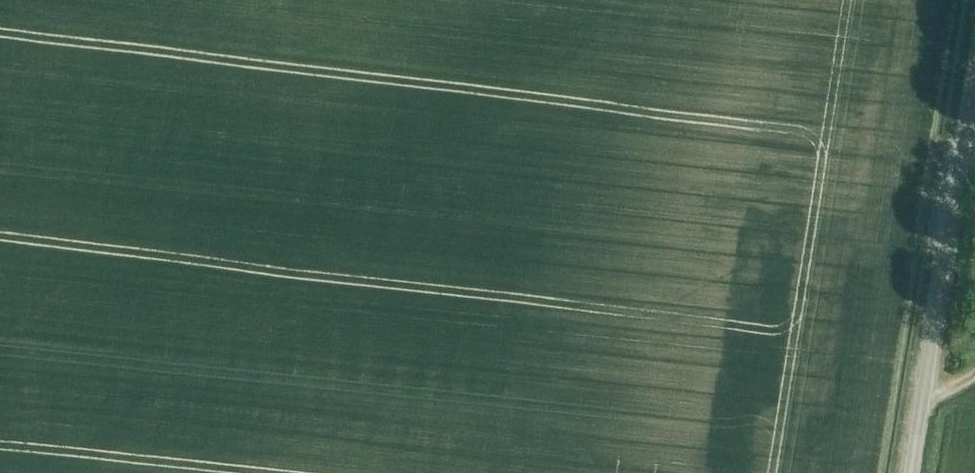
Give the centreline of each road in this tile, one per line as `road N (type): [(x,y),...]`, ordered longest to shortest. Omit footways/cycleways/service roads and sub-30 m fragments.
road 1 (unclassified): [(911,472),(974,71)]

